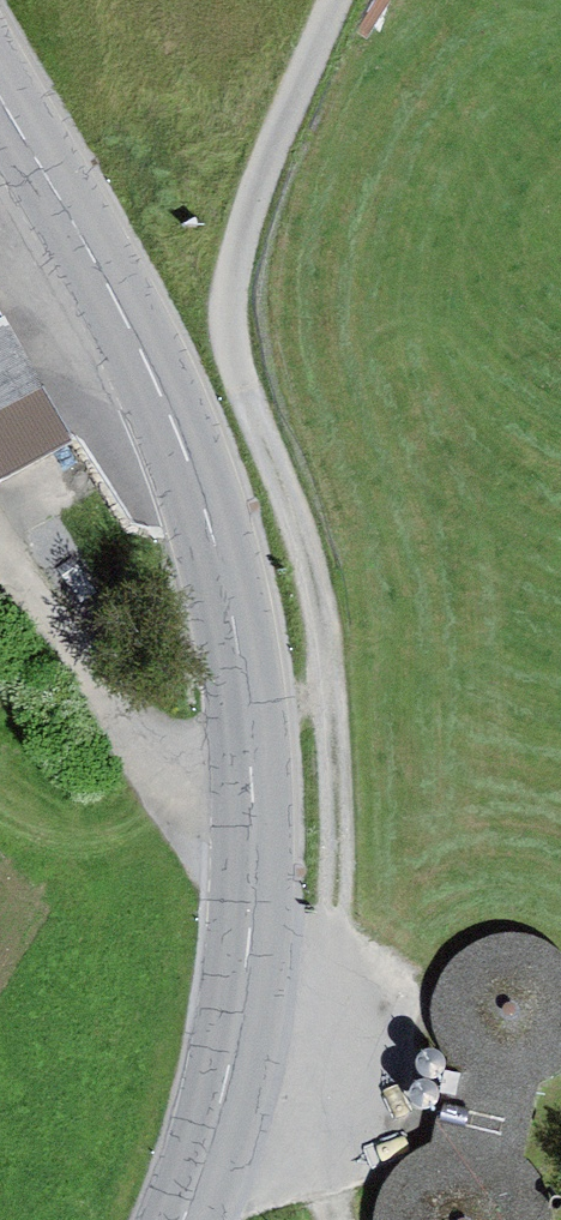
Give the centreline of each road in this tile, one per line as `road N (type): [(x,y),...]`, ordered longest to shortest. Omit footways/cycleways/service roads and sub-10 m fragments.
road 1 (secondary): [(0,97),(76,227),(176,429),(218,555),(247,695),(256,890),(247,973),(232,1056),(182,1219)]
road 2 (track): [(339,0),(246,214),(226,312),(319,620),(331,743),(333,911),(317,1056),(232,1056)]

